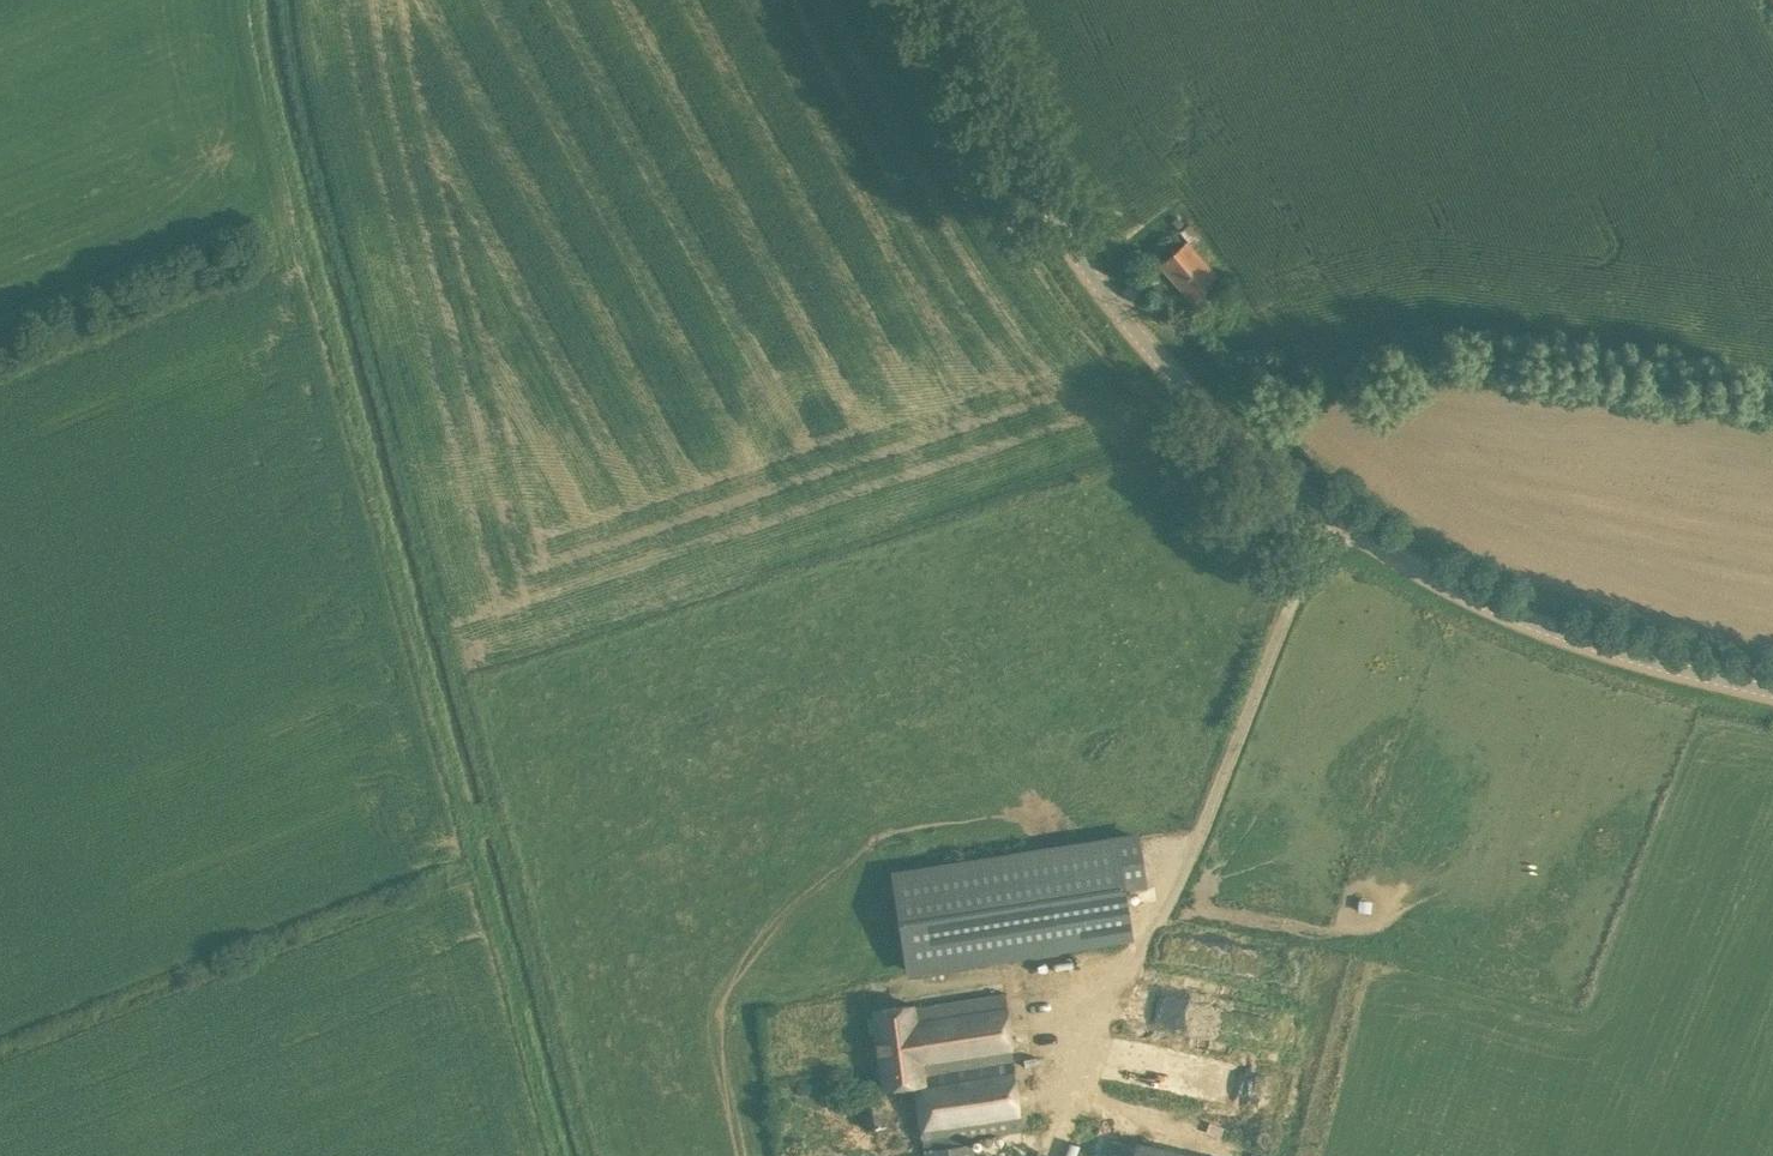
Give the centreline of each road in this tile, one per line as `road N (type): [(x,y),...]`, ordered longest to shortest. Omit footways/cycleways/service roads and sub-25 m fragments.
road 1 (tertiary): [(1772,691),(1539,630),(1417,571),(1307,500),(1210,413),(1108,298),(938,0)]

